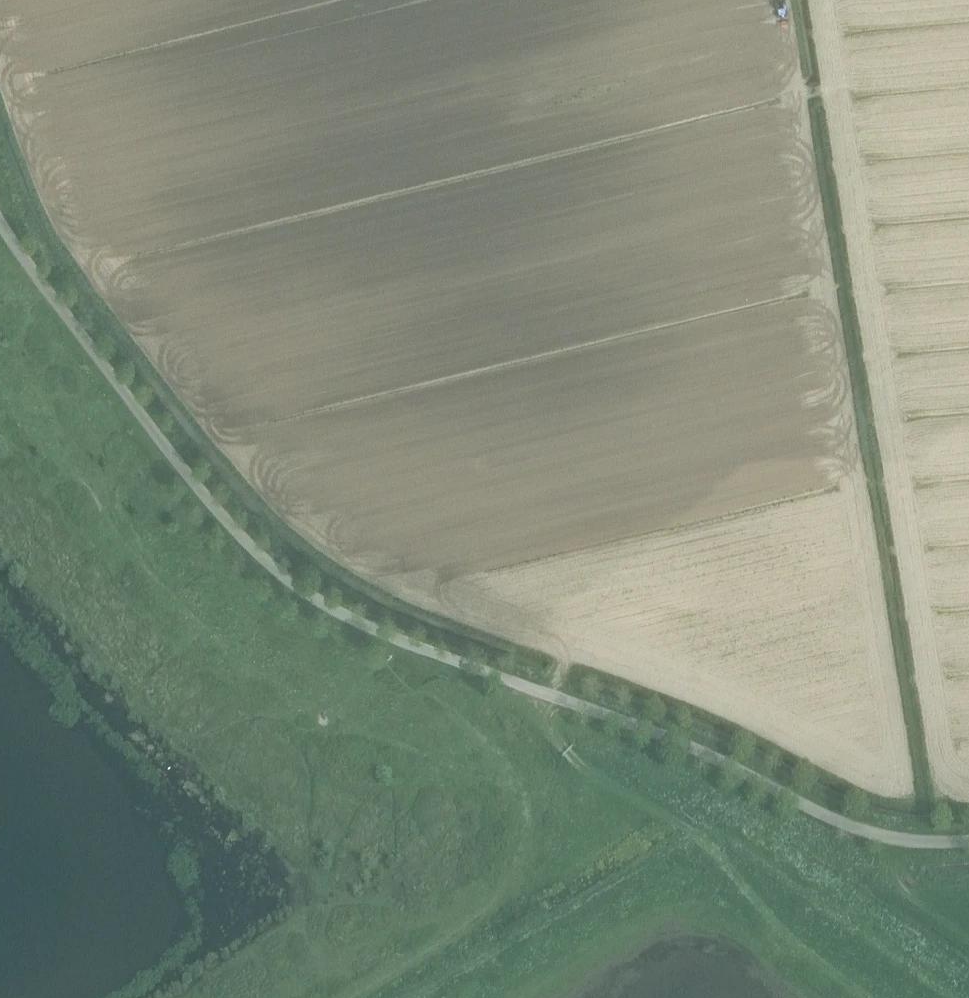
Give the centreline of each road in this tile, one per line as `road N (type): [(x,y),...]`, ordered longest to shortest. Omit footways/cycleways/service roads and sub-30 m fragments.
road 1 (unclassified): [(968,841),(916,842),(858,829),(682,743),(413,646),(312,598),(217,511),(0,223)]

